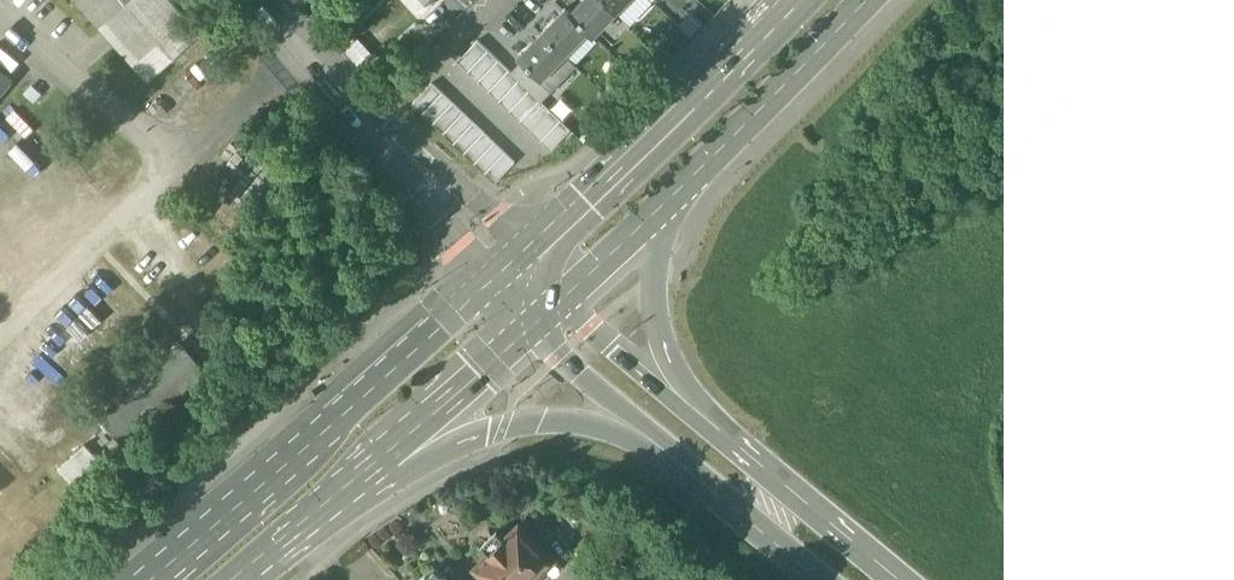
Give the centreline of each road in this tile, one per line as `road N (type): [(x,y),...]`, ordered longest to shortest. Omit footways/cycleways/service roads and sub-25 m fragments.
road 1 (primary): [(508,258),(146,579)]
road 2 (motorway): [(358,479),(539,422),(590,425),(634,440),(706,496)]
road 3 (primary): [(781,0),(508,258)]
road 4 (primary): [(681,186),(868,0)]
road 5 (motorway): [(893,579),(701,417)]
road 6 (motorway): [(524,323),(706,496)]
road 7 (motorway): [(701,417),(674,370),(654,306),(657,246),(681,186)]
road 8 (primary): [(358,479),(524,323)]
road 9 (residential): [(367,104),(508,258)]
road 10 (motorway): [(701,417),(561,290)]
road 11 (residential): [(367,104),(491,0)]
road 12 (primary): [(561,290),(681,186)]
road 13 (primary): [(240,579),(358,479)]
road 14 (residential): [(367,104),(269,0)]
road 15 (motorway): [(706,496),(815,579)]

